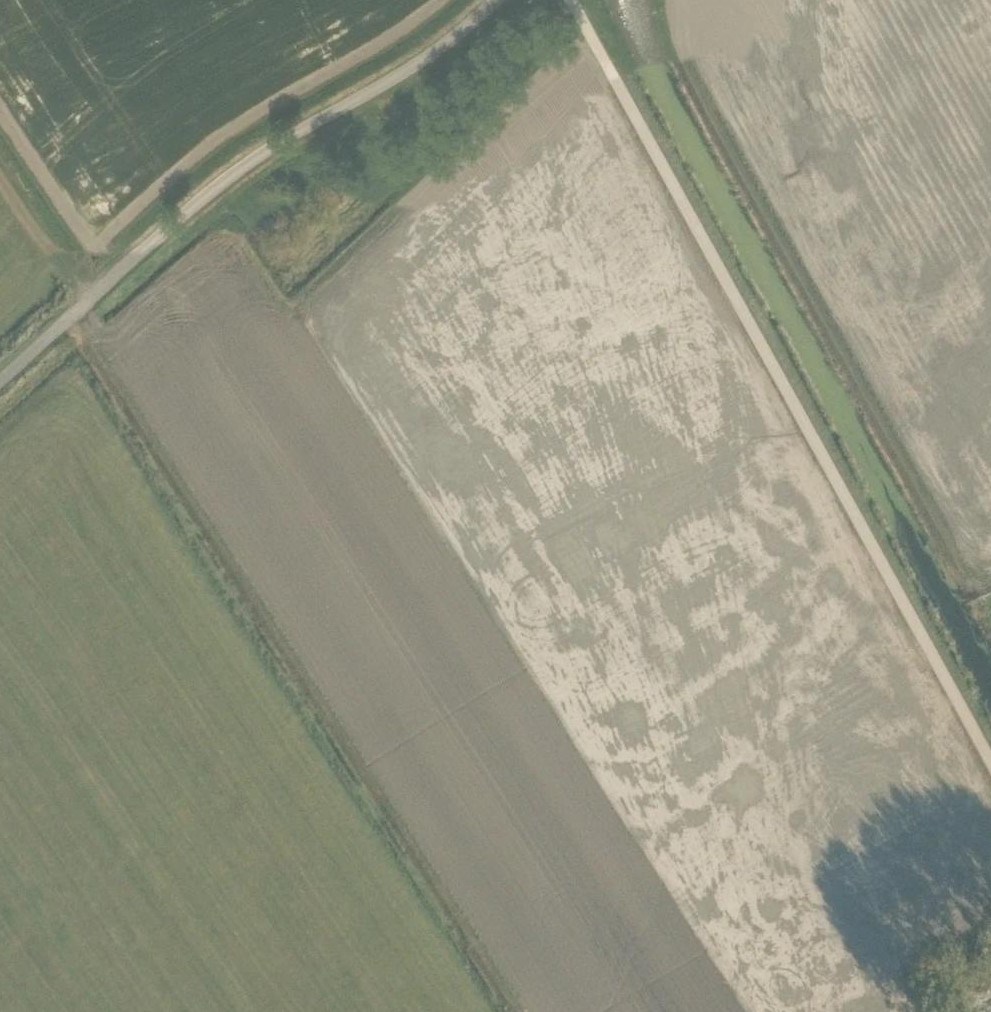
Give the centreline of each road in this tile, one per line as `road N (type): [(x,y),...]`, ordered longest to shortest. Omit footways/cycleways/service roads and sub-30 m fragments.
road 1 (track): [(571,0),(990,768)]
road 2 (unclassified): [(0,388),(244,170),(416,74),(497,0)]

